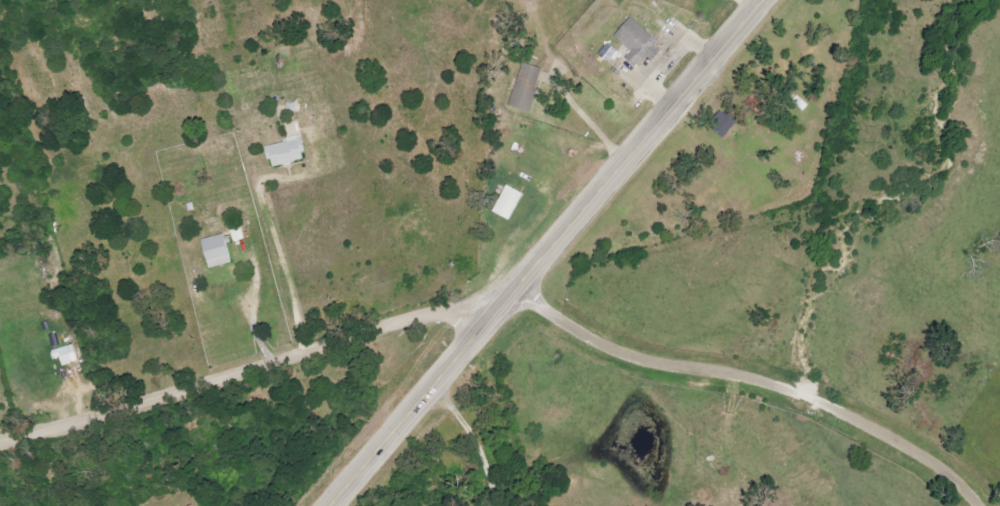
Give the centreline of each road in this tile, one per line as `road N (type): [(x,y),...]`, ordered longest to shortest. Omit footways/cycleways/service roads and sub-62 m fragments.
road 1 (primary): [(332,505),(766,0)]
road 2 (residential): [(0,444),(416,317),(459,312),(487,320)]

